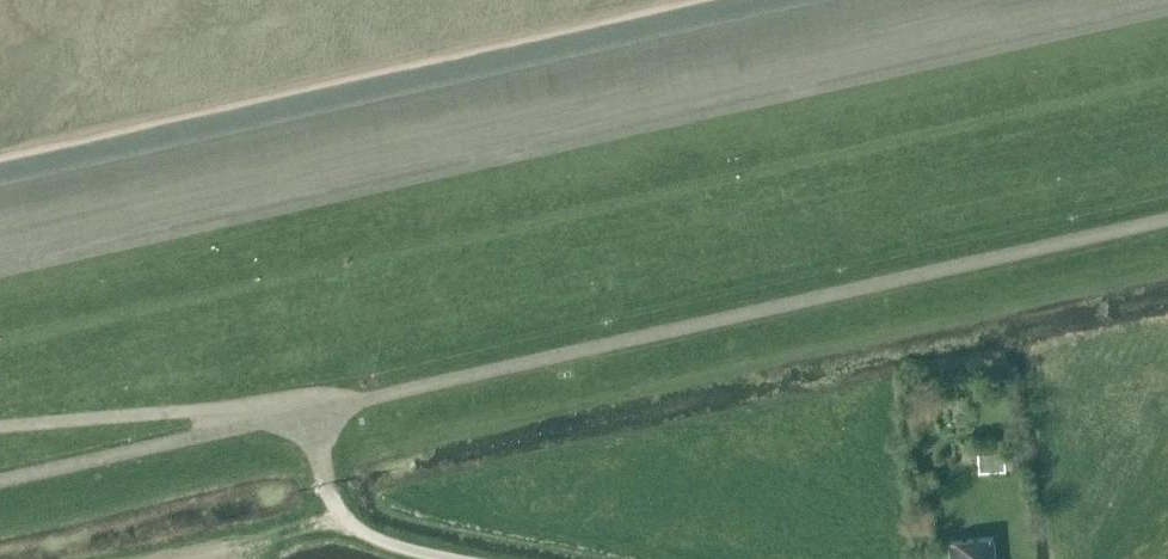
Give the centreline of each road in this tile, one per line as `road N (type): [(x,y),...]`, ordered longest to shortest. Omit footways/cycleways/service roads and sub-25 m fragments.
road 1 (track): [(1149,0),(0,262)]
road 2 (unclassified): [(463,558),(388,543),(358,528),(324,483)]

